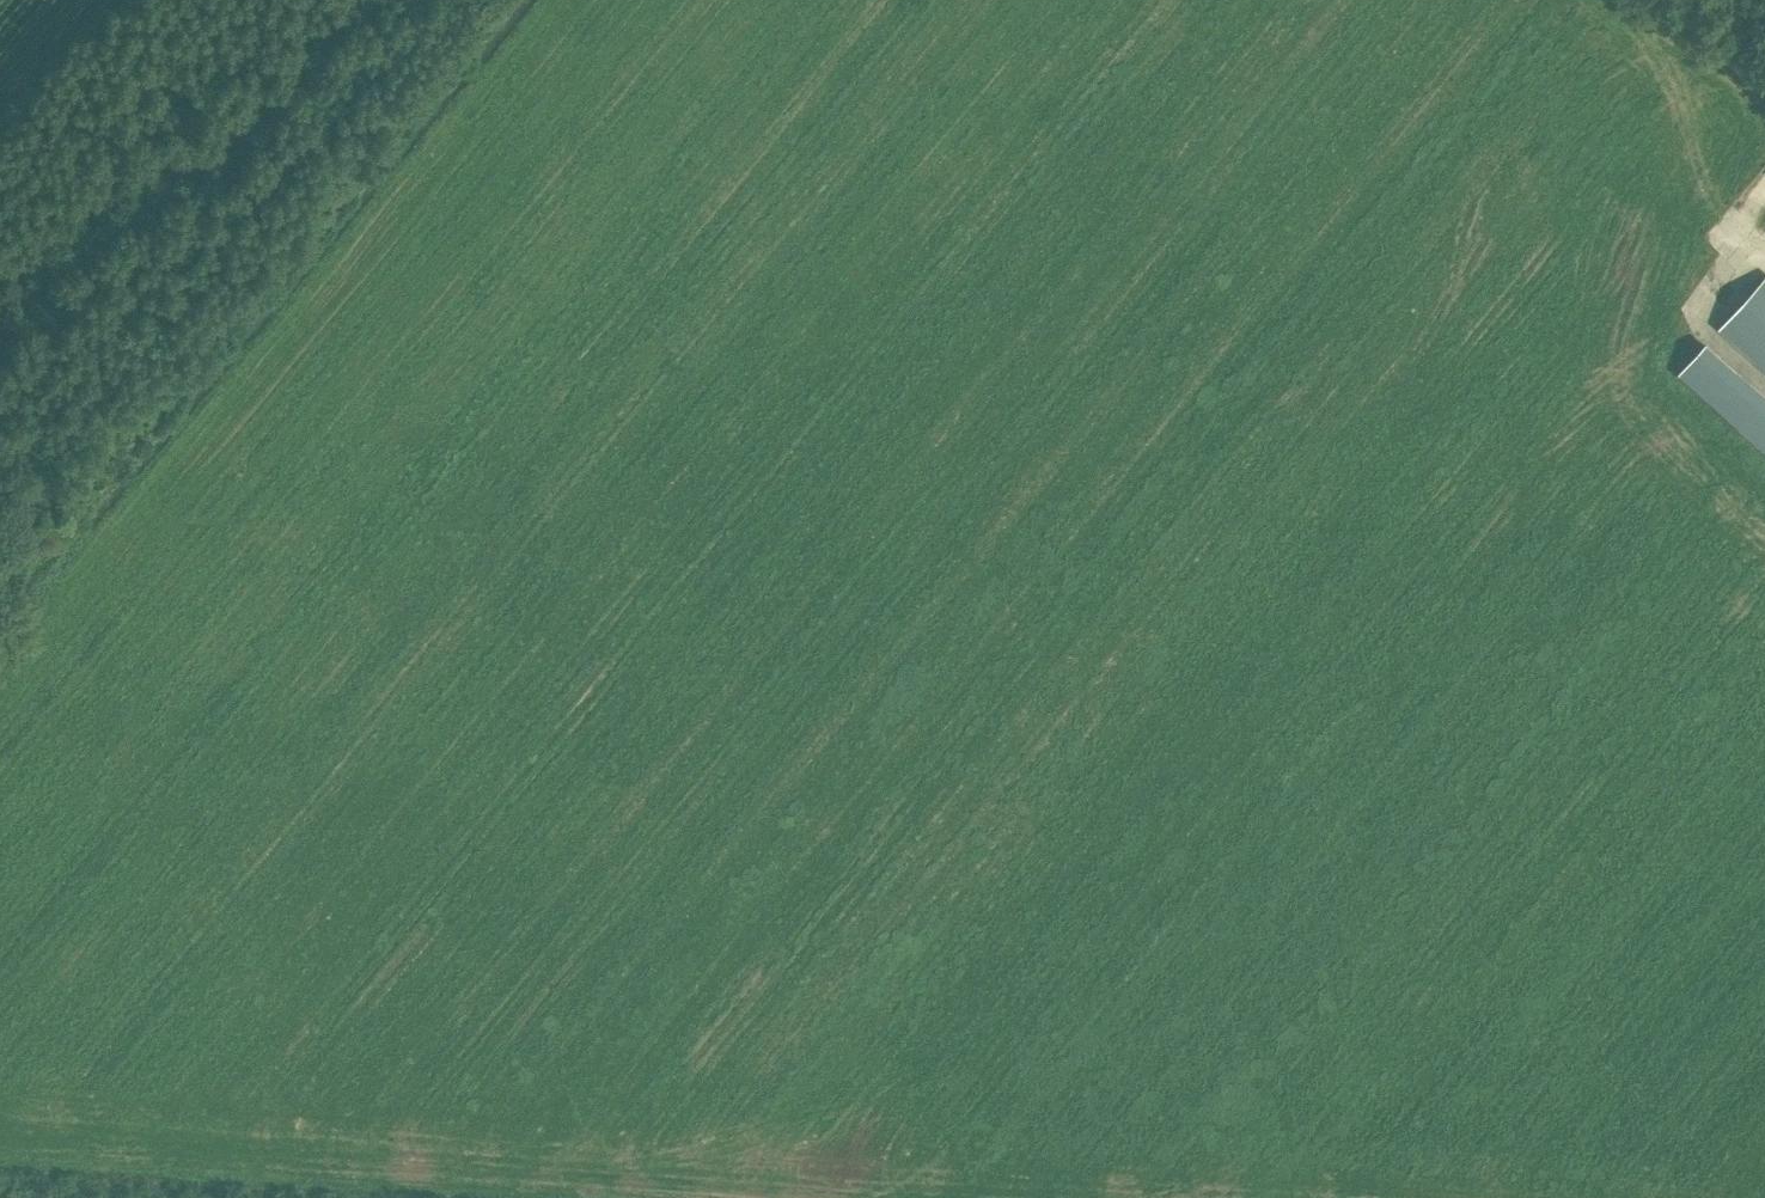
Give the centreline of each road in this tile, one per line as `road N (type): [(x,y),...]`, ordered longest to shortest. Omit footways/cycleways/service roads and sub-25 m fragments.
road 1 (track): [(364,0),(0,314)]

